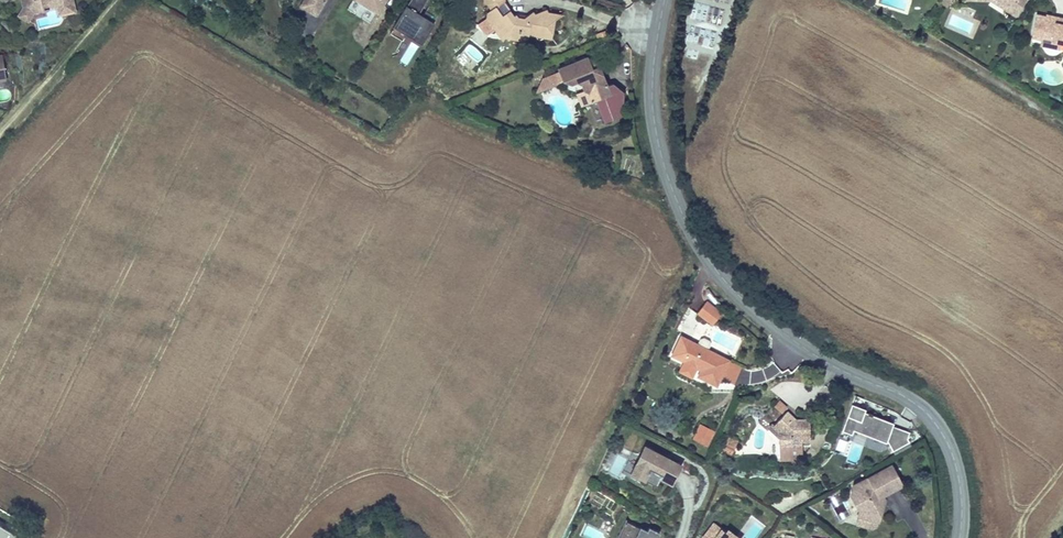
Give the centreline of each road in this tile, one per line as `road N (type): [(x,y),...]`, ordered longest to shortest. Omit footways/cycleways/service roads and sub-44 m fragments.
road 1 (tertiary): [(663,0),(653,113),(673,191),(698,242),(728,285),(779,330),(929,416),(954,460),(960,537)]

